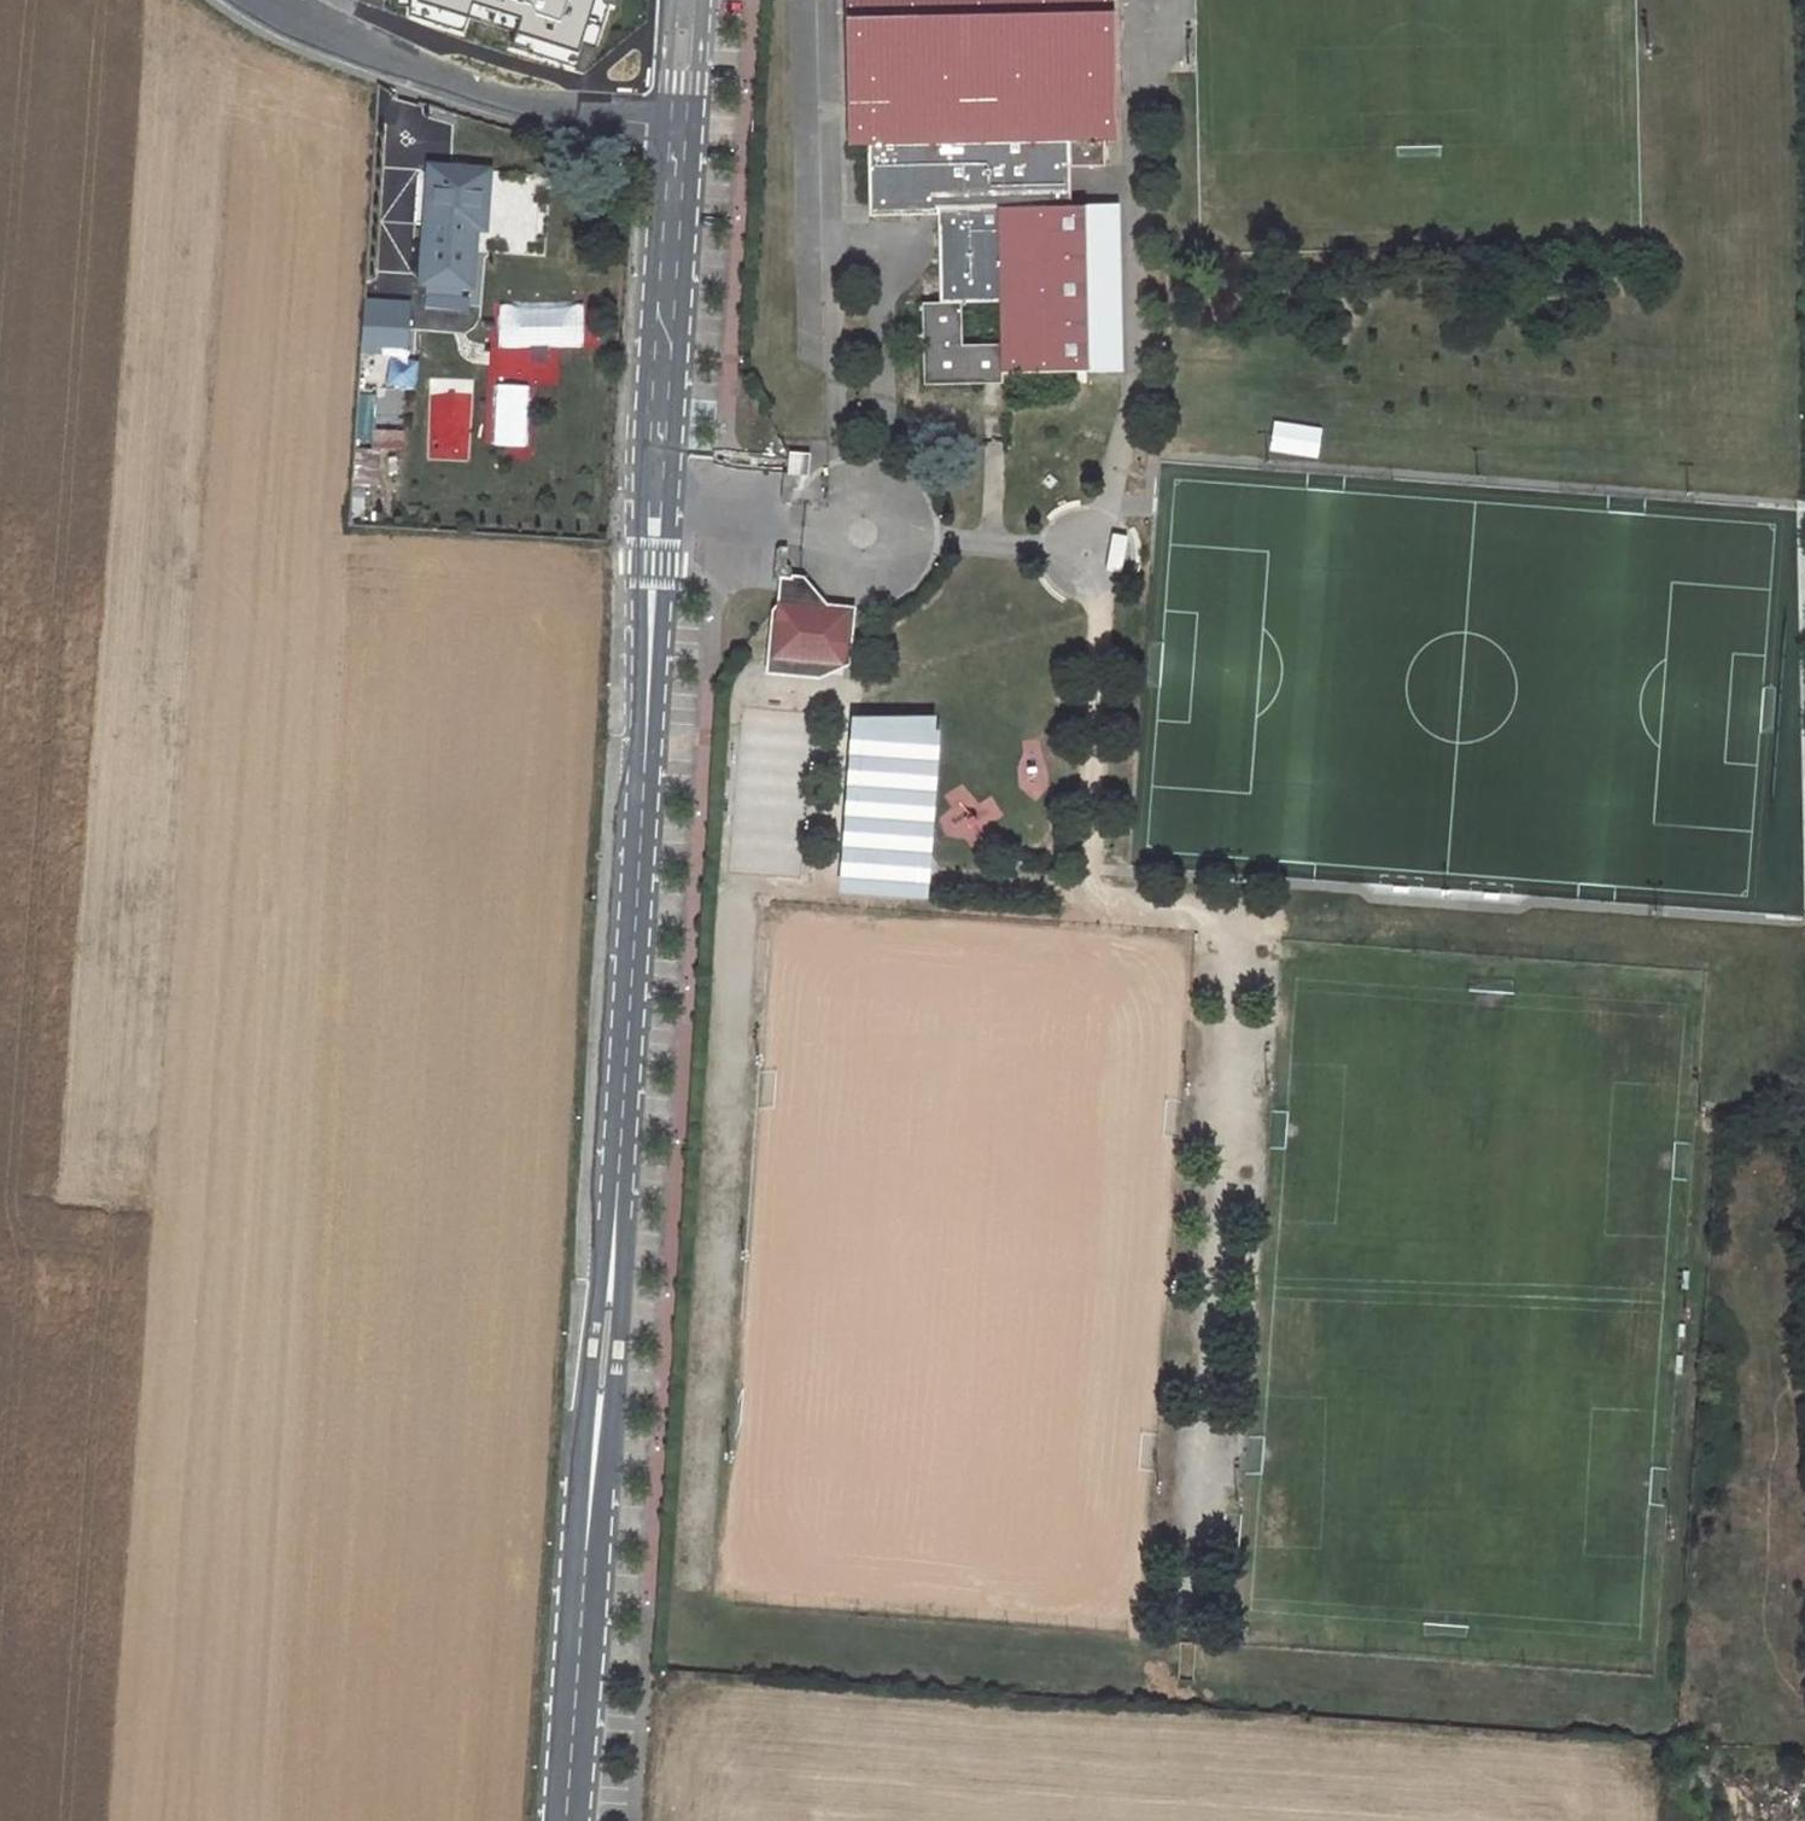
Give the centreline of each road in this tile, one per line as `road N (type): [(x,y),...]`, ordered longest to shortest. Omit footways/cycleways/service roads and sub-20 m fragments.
road 1 (unclassified): [(676,132),(614,1239),(567,1820)]
road 2 (unclassified): [(676,132),(541,120),(262,0)]
road 3 (unclassified): [(687,0),(676,132)]

